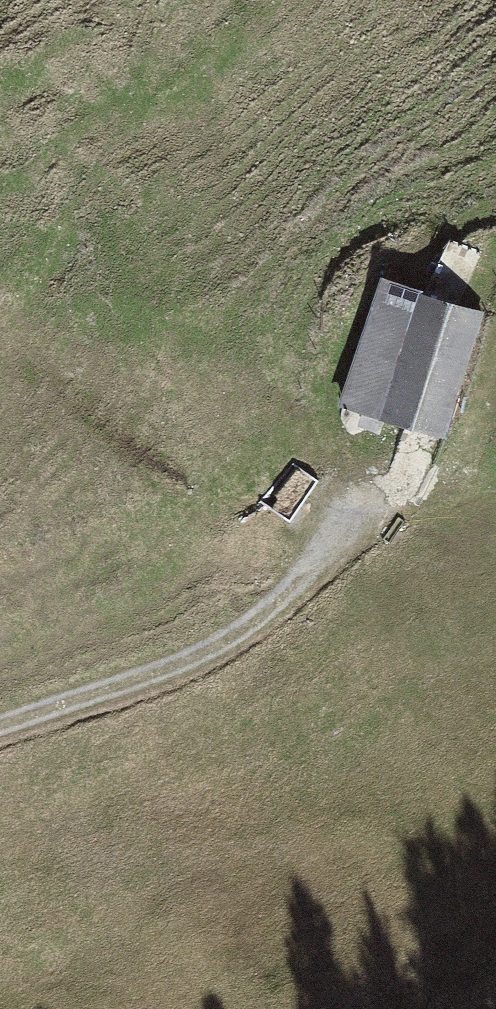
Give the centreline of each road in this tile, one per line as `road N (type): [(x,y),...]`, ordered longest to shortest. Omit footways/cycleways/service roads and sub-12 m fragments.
road 1 (track): [(0,727),(174,668),(233,637),(324,550),(357,503),(316,441),(165,522),(0,572)]
road 2 (track): [(357,503),(413,499),(468,441),(495,342)]

